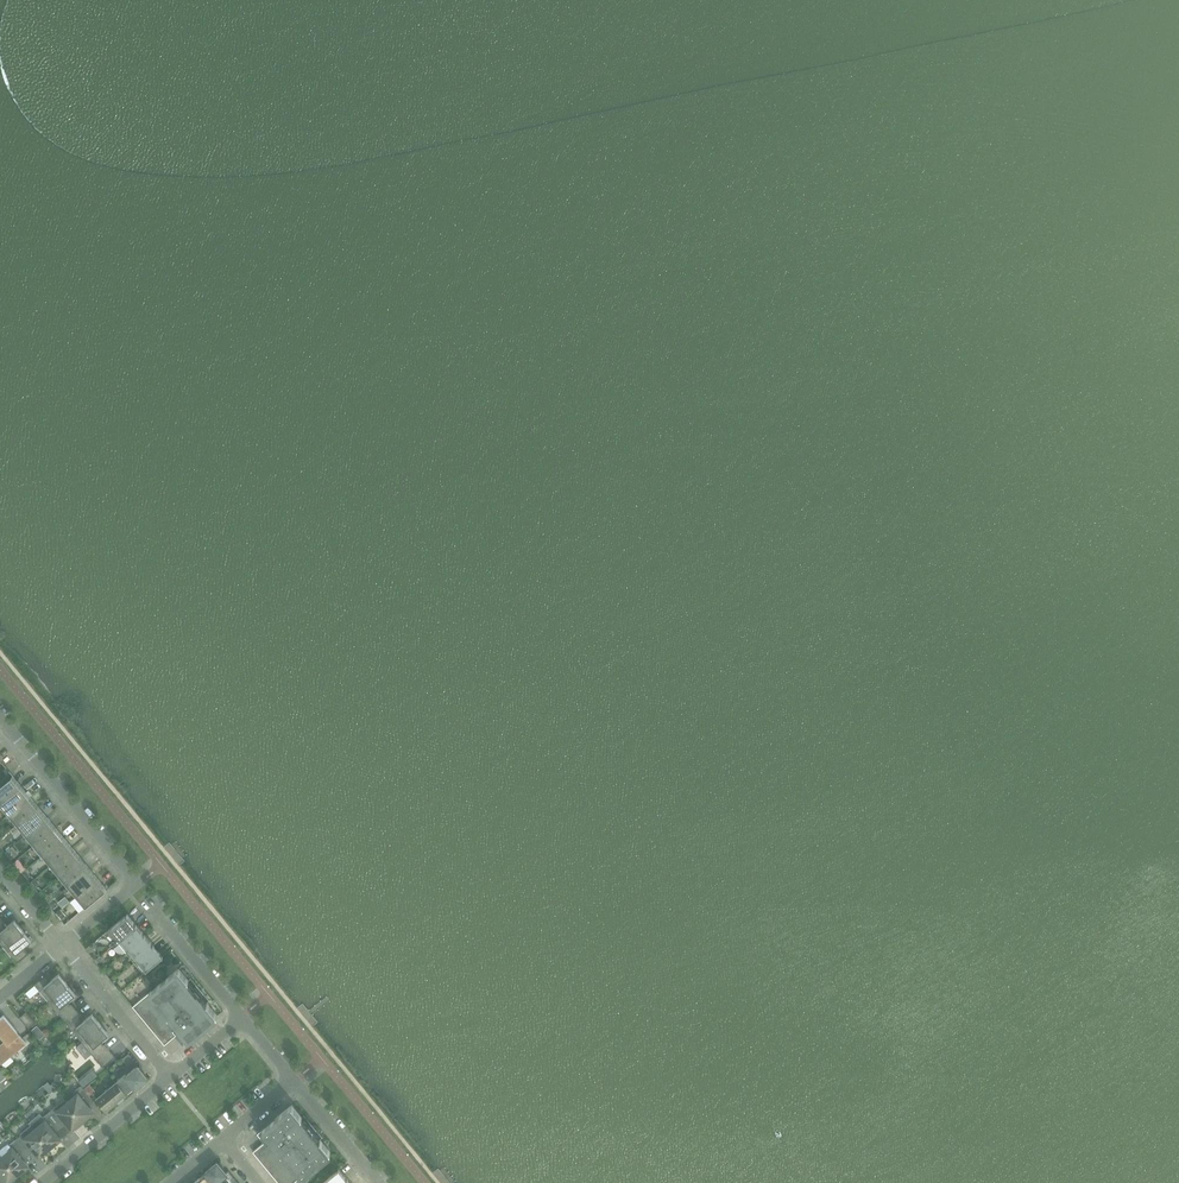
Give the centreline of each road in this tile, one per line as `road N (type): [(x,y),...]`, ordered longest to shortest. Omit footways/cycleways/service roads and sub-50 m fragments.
road 1 (residential): [(136,888),(0,718)]
road 2 (residential): [(39,1182),(165,1073)]
road 3 (residential): [(165,1073),(63,945)]
road 4 (residential): [(242,1011),(147,904)]
road 5 (residential): [(382,1182),(293,1076)]

